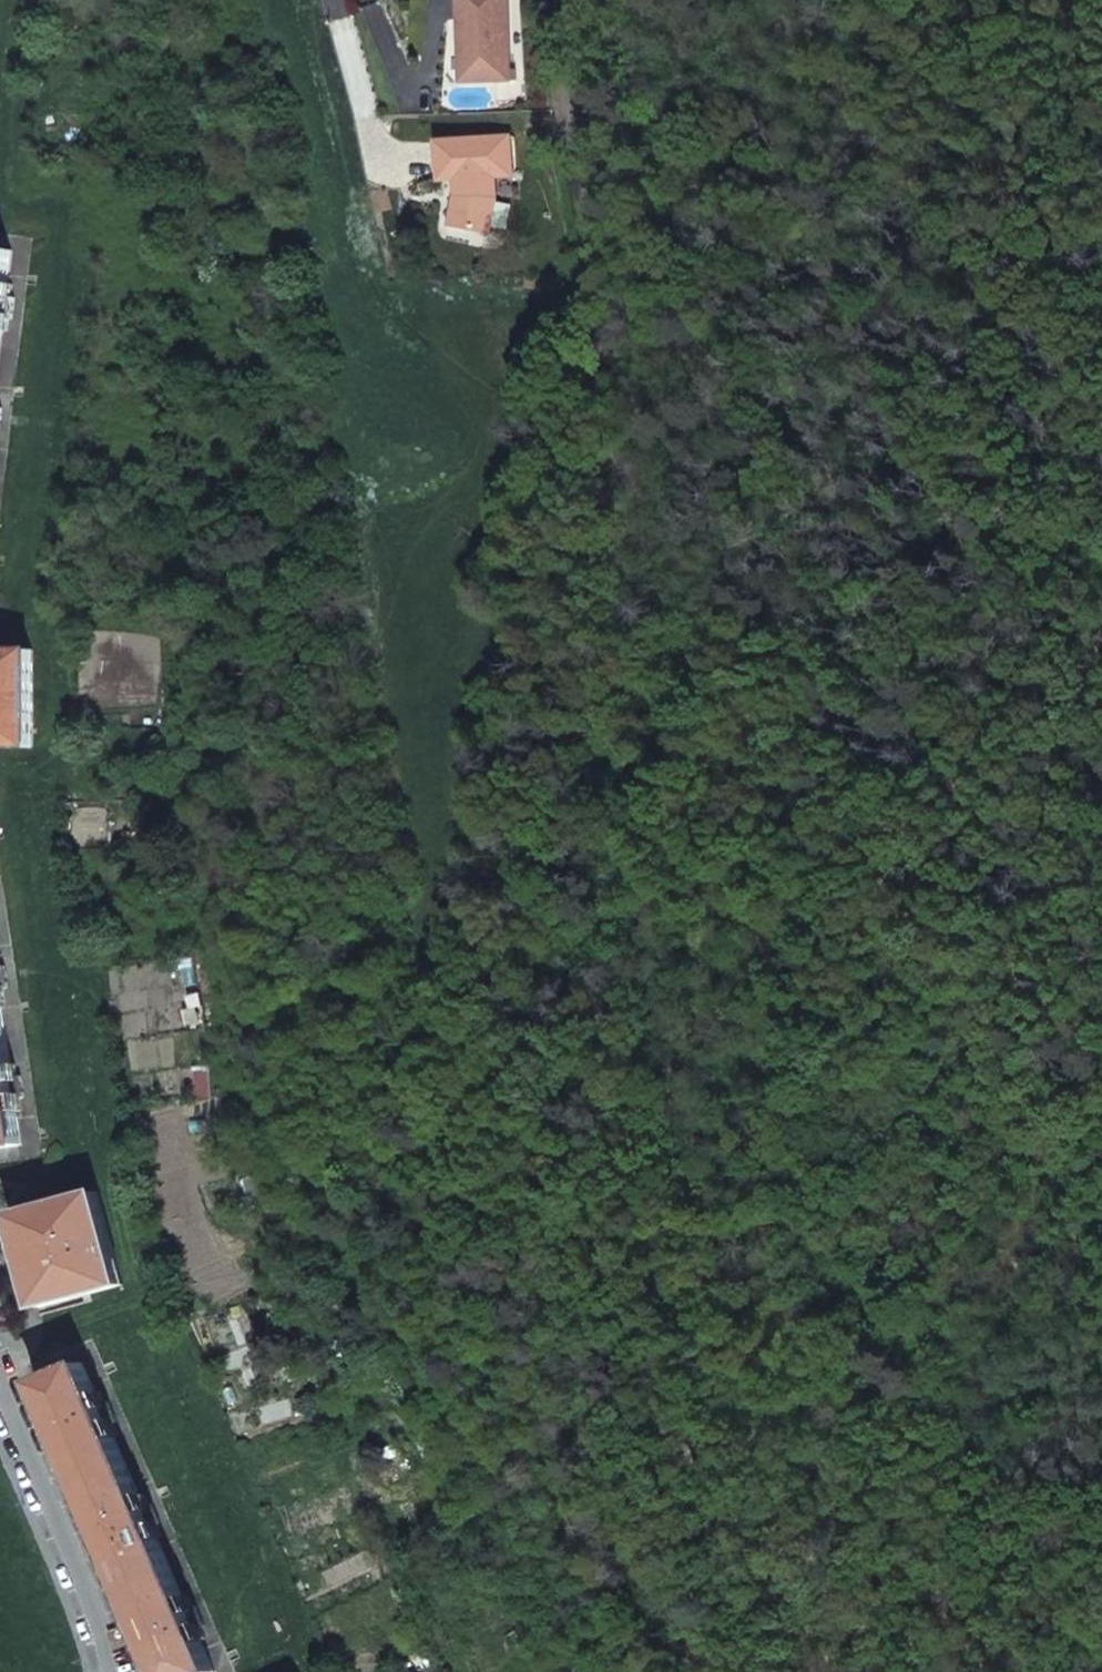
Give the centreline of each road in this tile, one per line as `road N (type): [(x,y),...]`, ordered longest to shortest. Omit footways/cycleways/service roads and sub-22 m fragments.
road 1 (residential): [(0,1379),(101,1622),(112,1671)]

